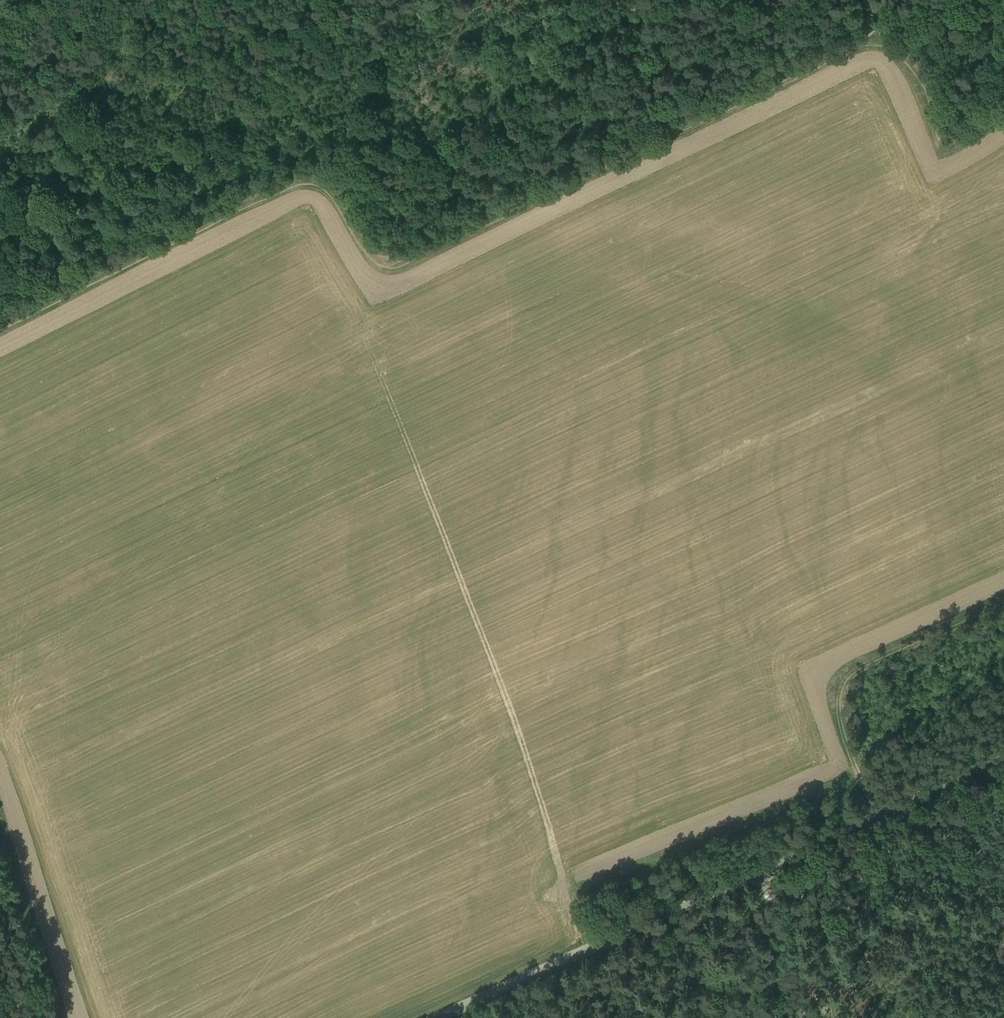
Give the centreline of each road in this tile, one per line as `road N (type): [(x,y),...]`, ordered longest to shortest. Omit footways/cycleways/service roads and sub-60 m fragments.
road 1 (unclassified): [(440,1017),(772,864)]
road 2 (track): [(319,179),(275,189),(0,325)]
road 3 (track): [(1003,602),(852,670),(837,711),(873,819)]
road 4 (unclassified): [(772,864),(1003,758)]
road 5 (track): [(0,825),(60,1017)]
road 6 (unclassified): [(772,864),(778,1017)]

